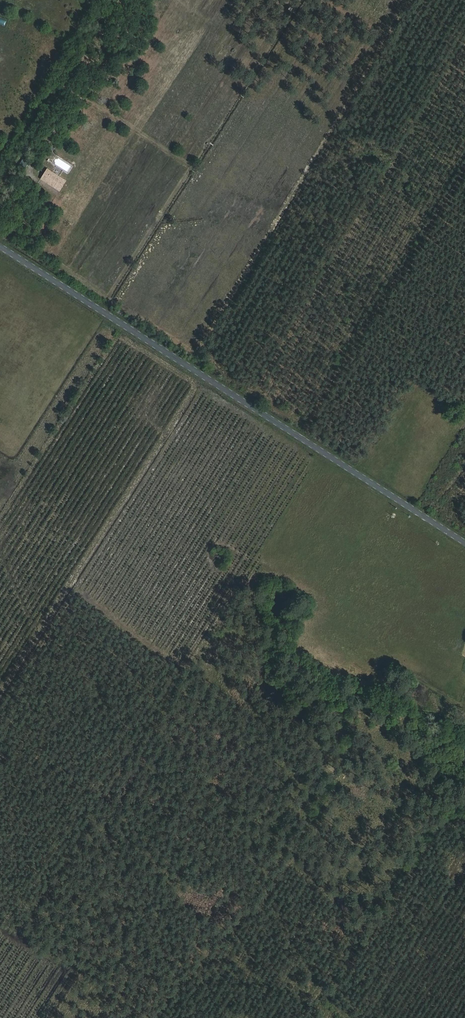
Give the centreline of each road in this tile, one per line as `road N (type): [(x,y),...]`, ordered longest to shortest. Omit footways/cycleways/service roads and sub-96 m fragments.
road 1 (tertiary): [(0,246),(464,543)]
road 2 (track): [(464,172),(369,311),(308,422)]

